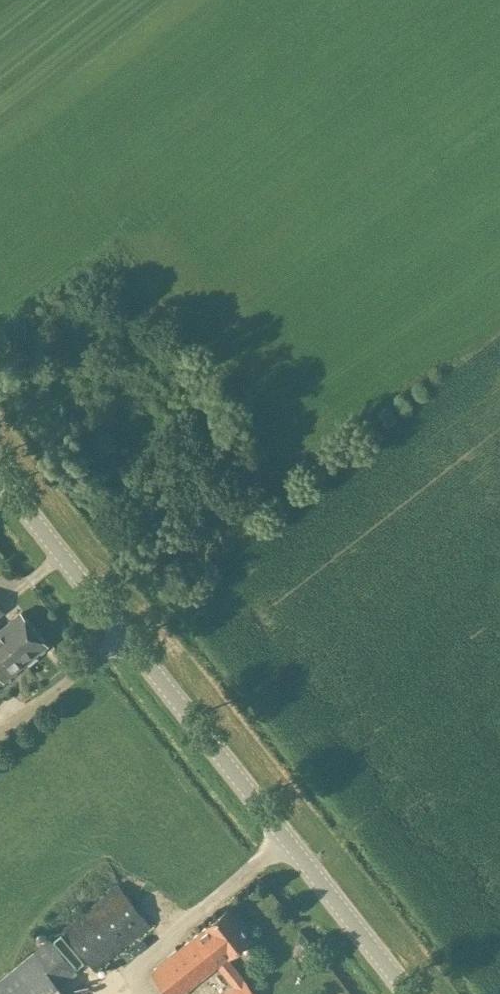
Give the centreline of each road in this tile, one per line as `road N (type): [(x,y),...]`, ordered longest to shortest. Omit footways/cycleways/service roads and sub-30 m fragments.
road 1 (unclassified): [(408,993),(0,480)]

